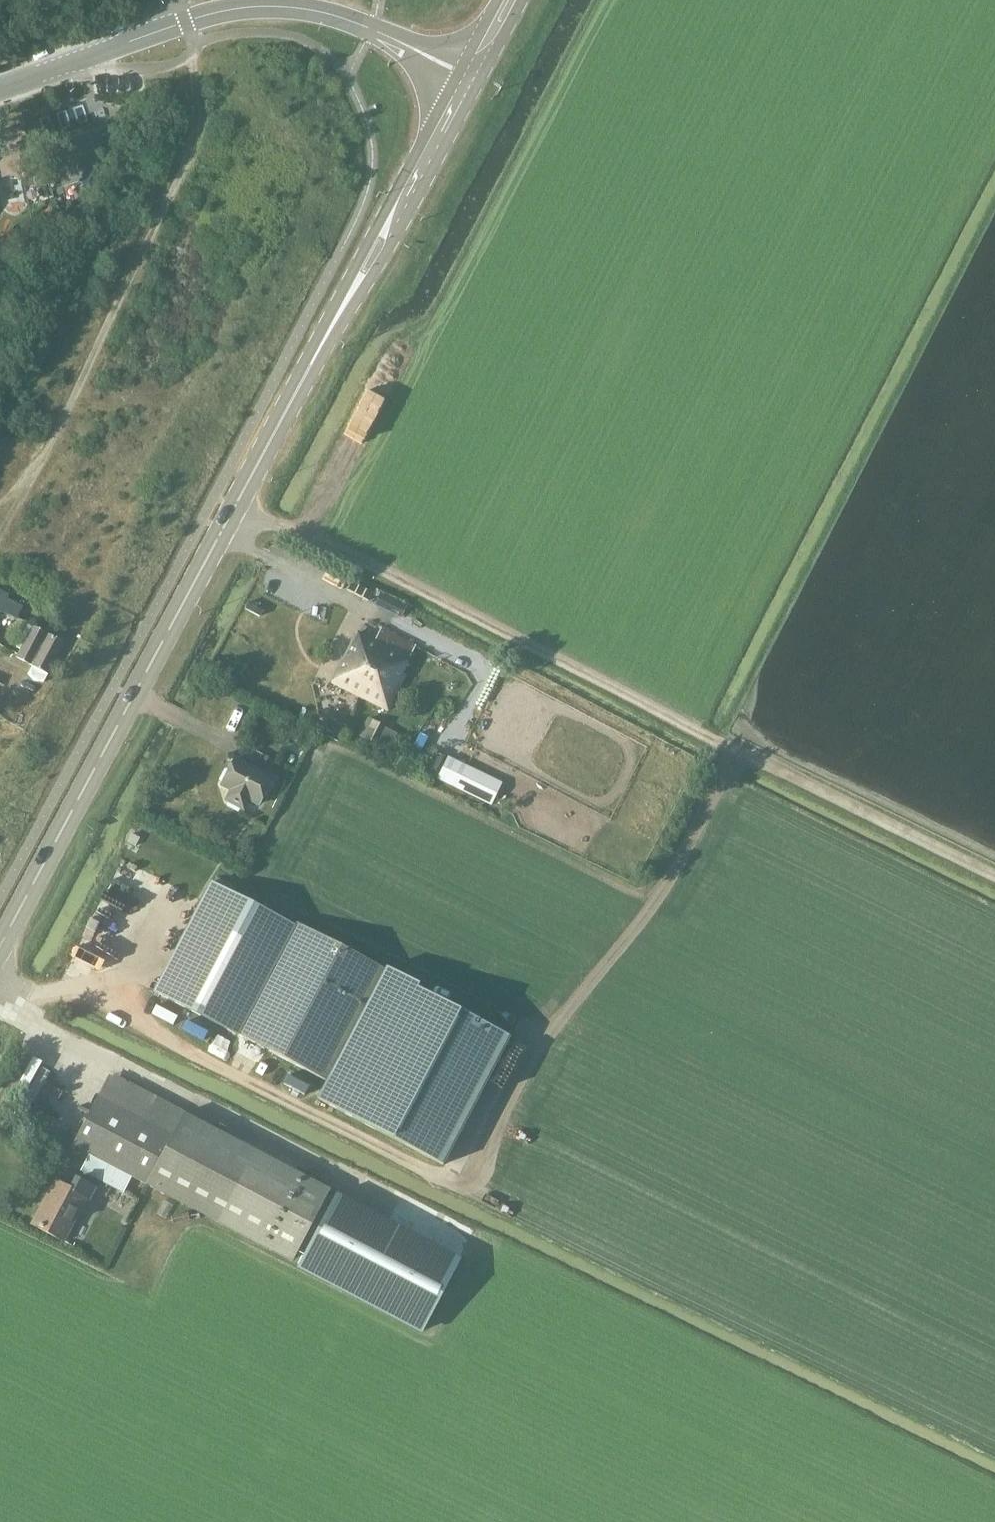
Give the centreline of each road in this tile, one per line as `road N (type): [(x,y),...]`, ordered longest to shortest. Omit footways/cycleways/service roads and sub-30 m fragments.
road 1 (secondary): [(0,946),(468,77)]
road 2 (track): [(736,752),(660,891),(527,1036),(451,1184),(189,1053),(137,1020),(110,980)]
road 3 (track): [(994,878),(294,528),(234,506)]
road 4 (tertiary): [(0,88),(200,17),(256,7),(336,16),(468,77)]
road 5 (track): [(193,47),(191,149),(43,459)]

